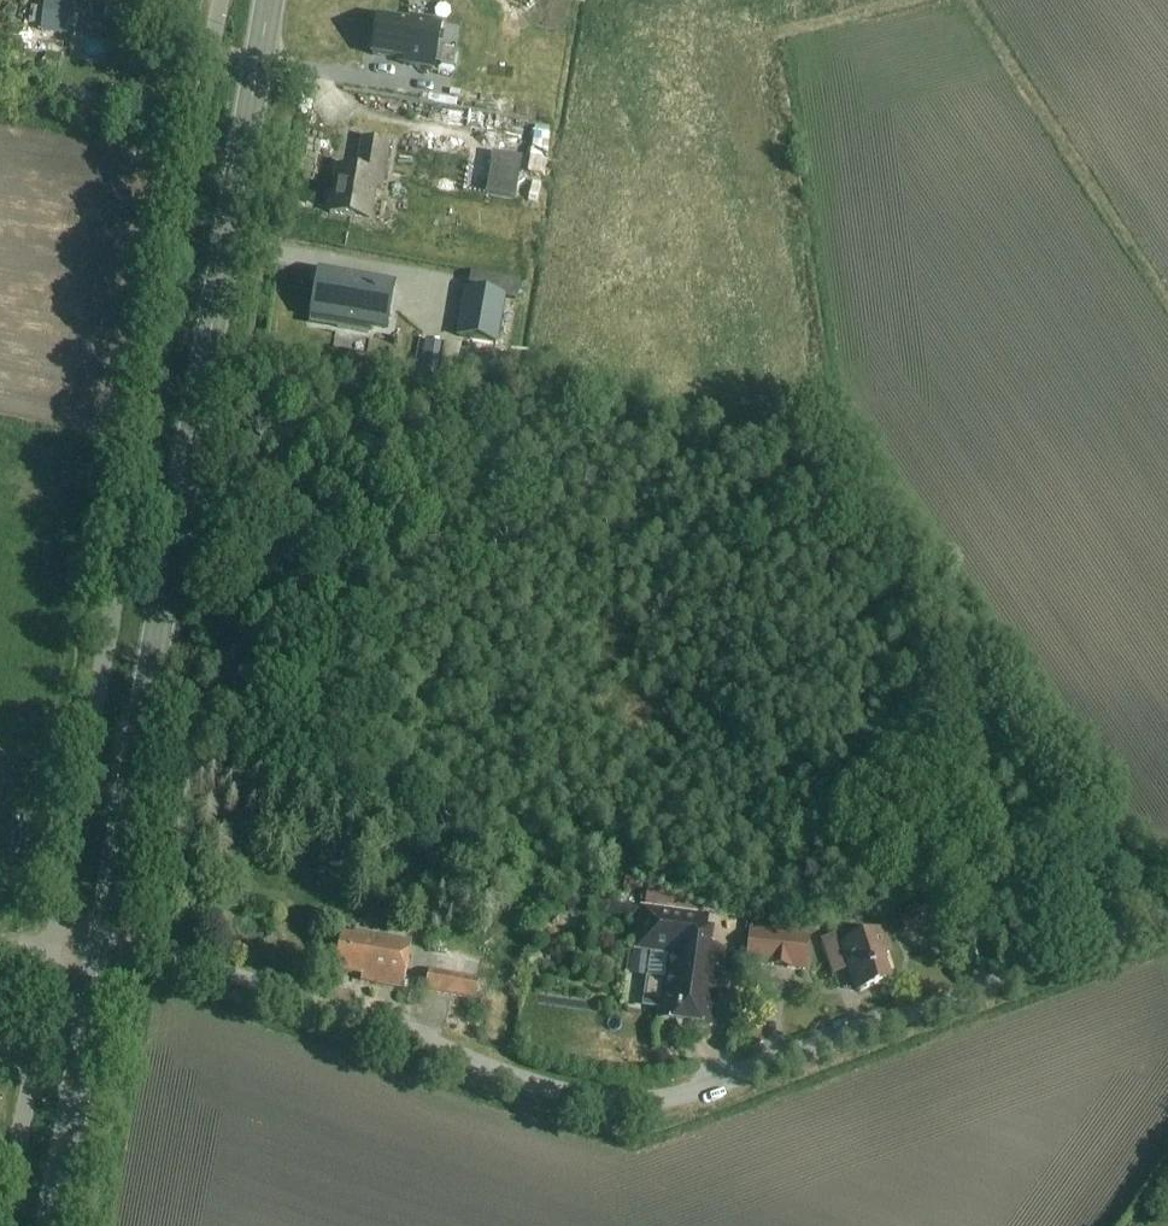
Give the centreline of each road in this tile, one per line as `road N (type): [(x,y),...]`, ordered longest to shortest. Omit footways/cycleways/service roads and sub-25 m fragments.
road 1 (unclassified): [(108,931),(528,1083),(617,1101),(713,1088),(1167,916)]
road 2 (secondary): [(108,931),(271,0)]
road 3 (unclassified): [(220,0),(59,923)]
road 4 (unclassified): [(59,923),(1,1225)]
road 5 (secondary): [(48,1225),(108,931)]

